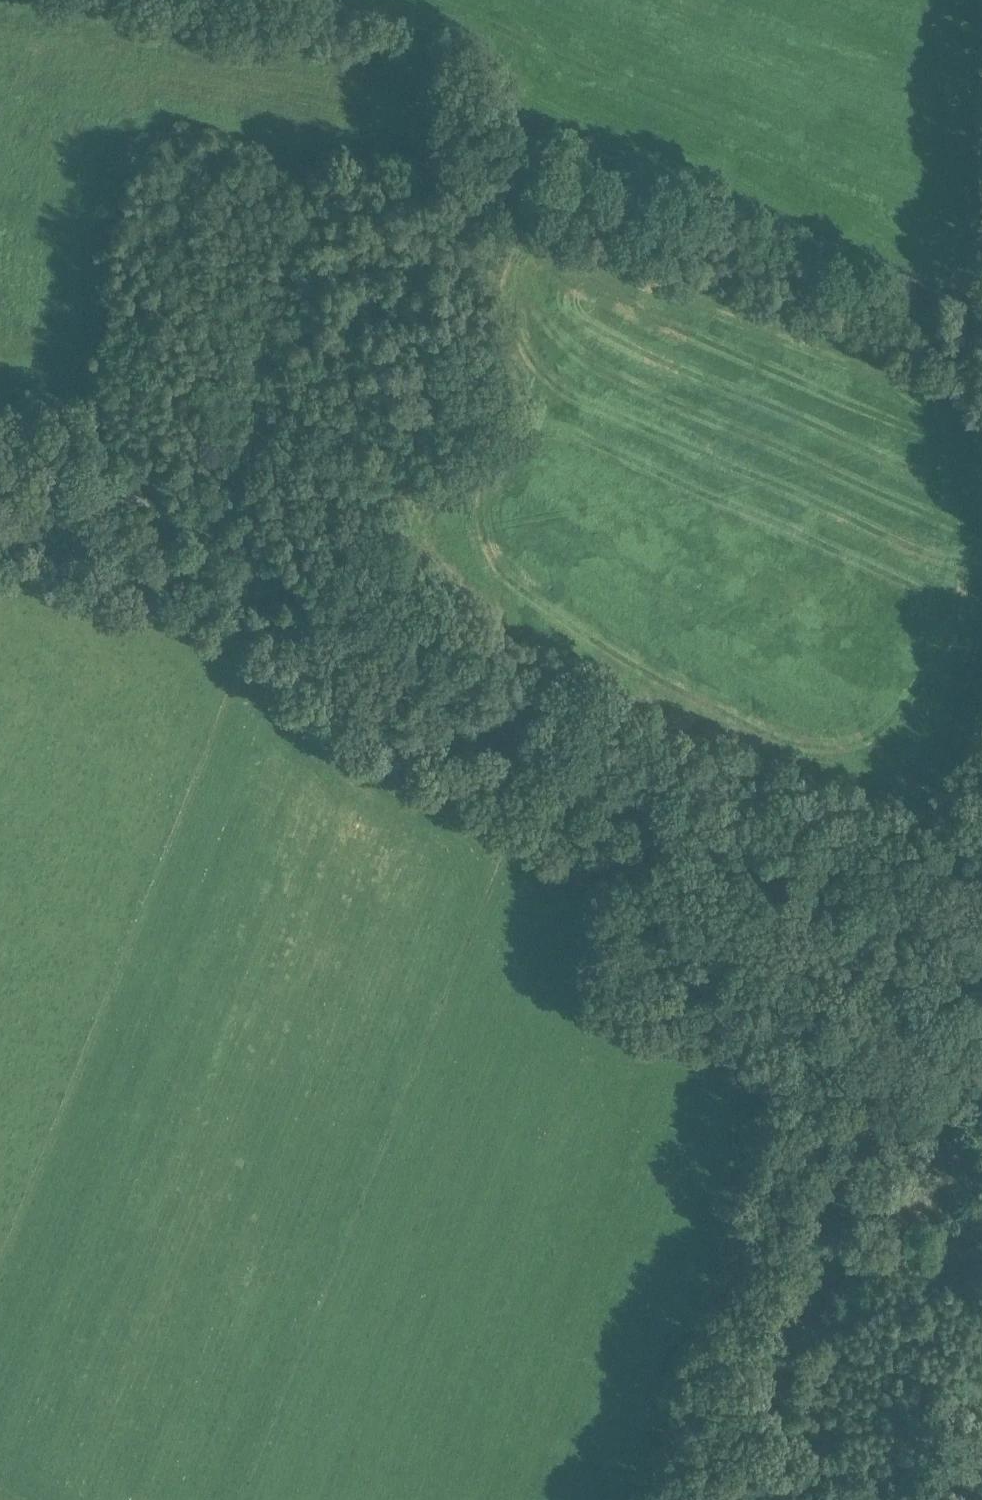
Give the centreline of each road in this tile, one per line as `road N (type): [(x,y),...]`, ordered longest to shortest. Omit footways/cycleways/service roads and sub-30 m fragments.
road 1 (unclassified): [(981,937),(765,864),(673,823),(545,751),(201,519),(136,495),(0,484)]

